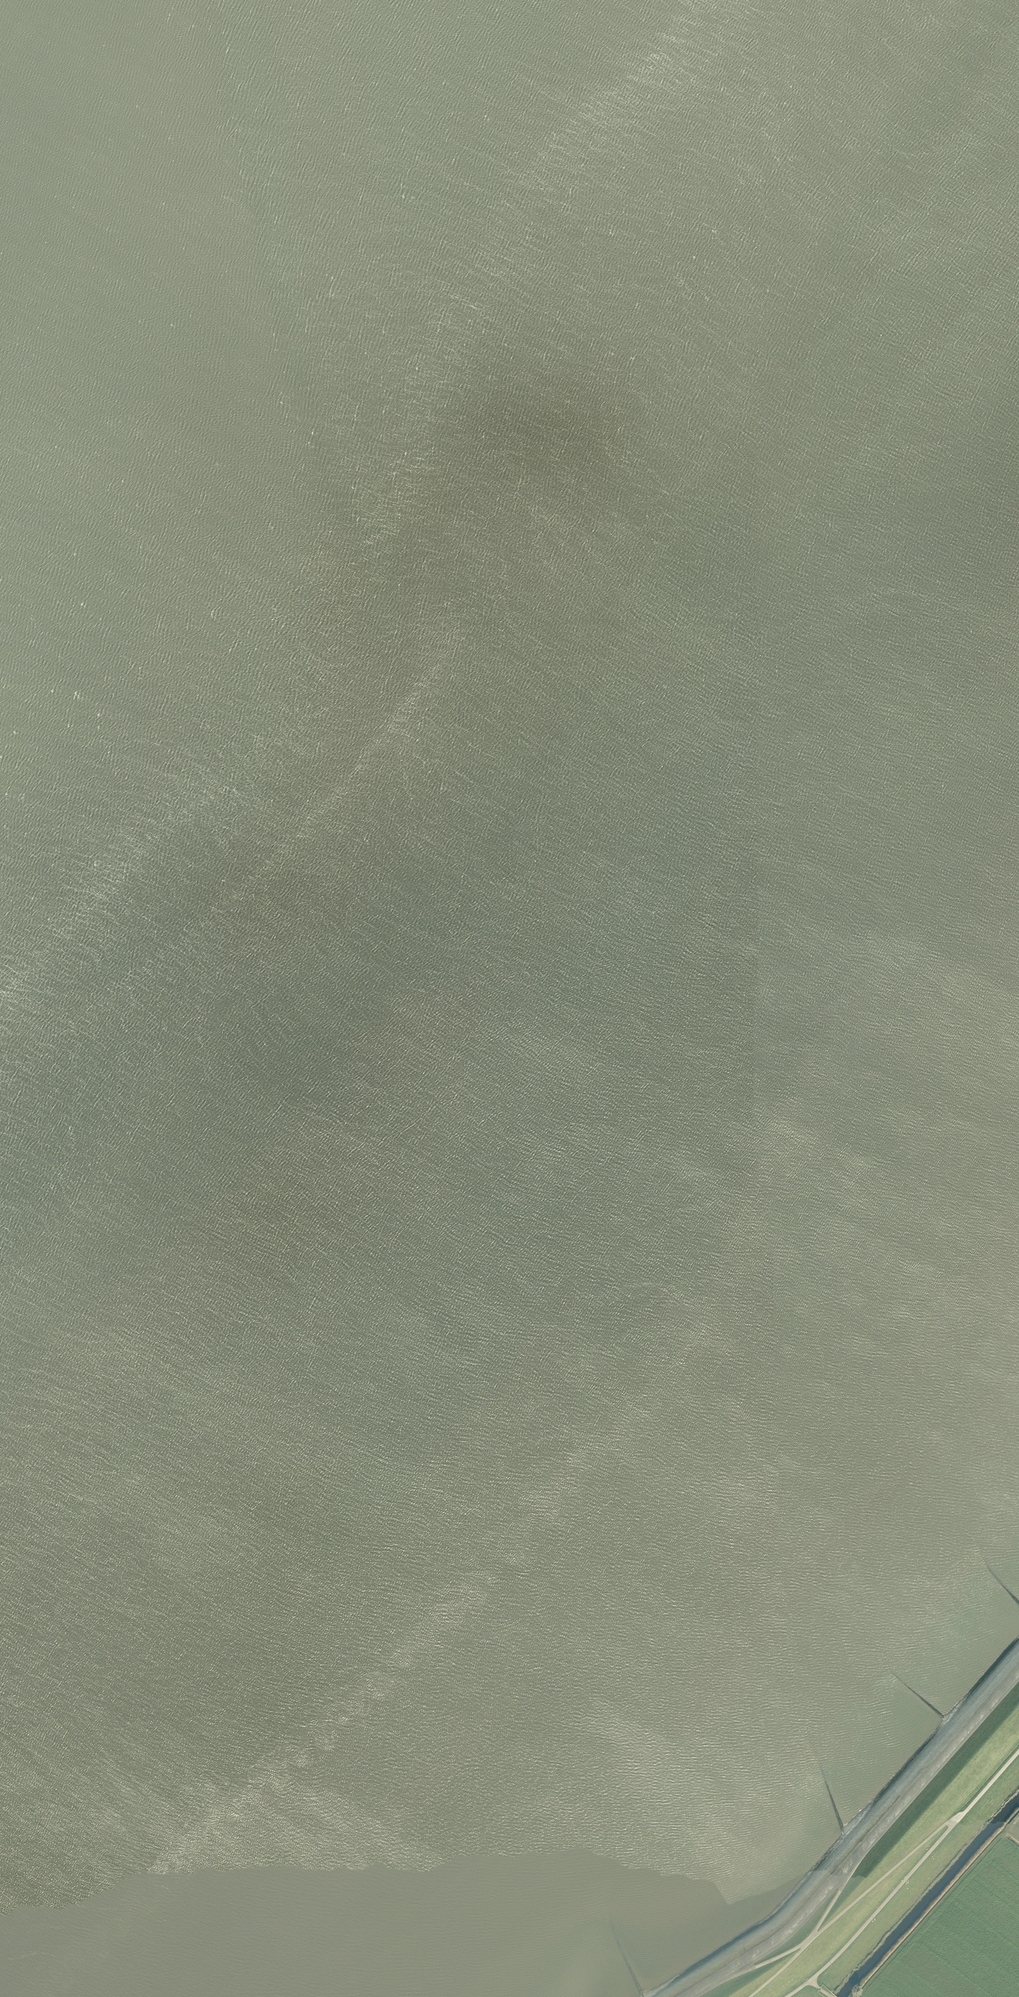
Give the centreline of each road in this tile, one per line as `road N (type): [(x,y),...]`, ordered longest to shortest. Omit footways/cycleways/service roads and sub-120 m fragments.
road 1 (unclassified): [(810,1982),(957,1822)]
road 2 (unclassified): [(957,1822),(811,1940)]

